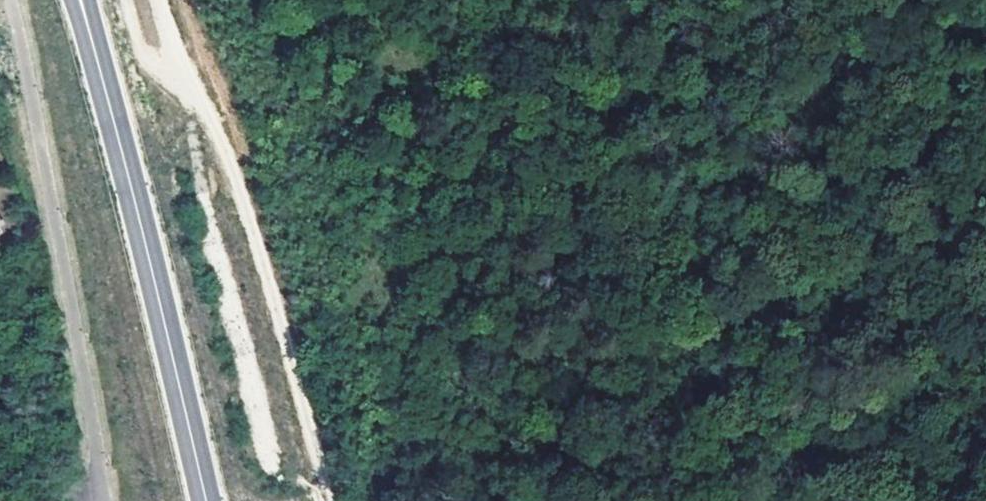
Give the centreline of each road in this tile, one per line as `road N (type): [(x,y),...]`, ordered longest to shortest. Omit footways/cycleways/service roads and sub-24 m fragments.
road 1 (secondary): [(88,28),(205,500)]

